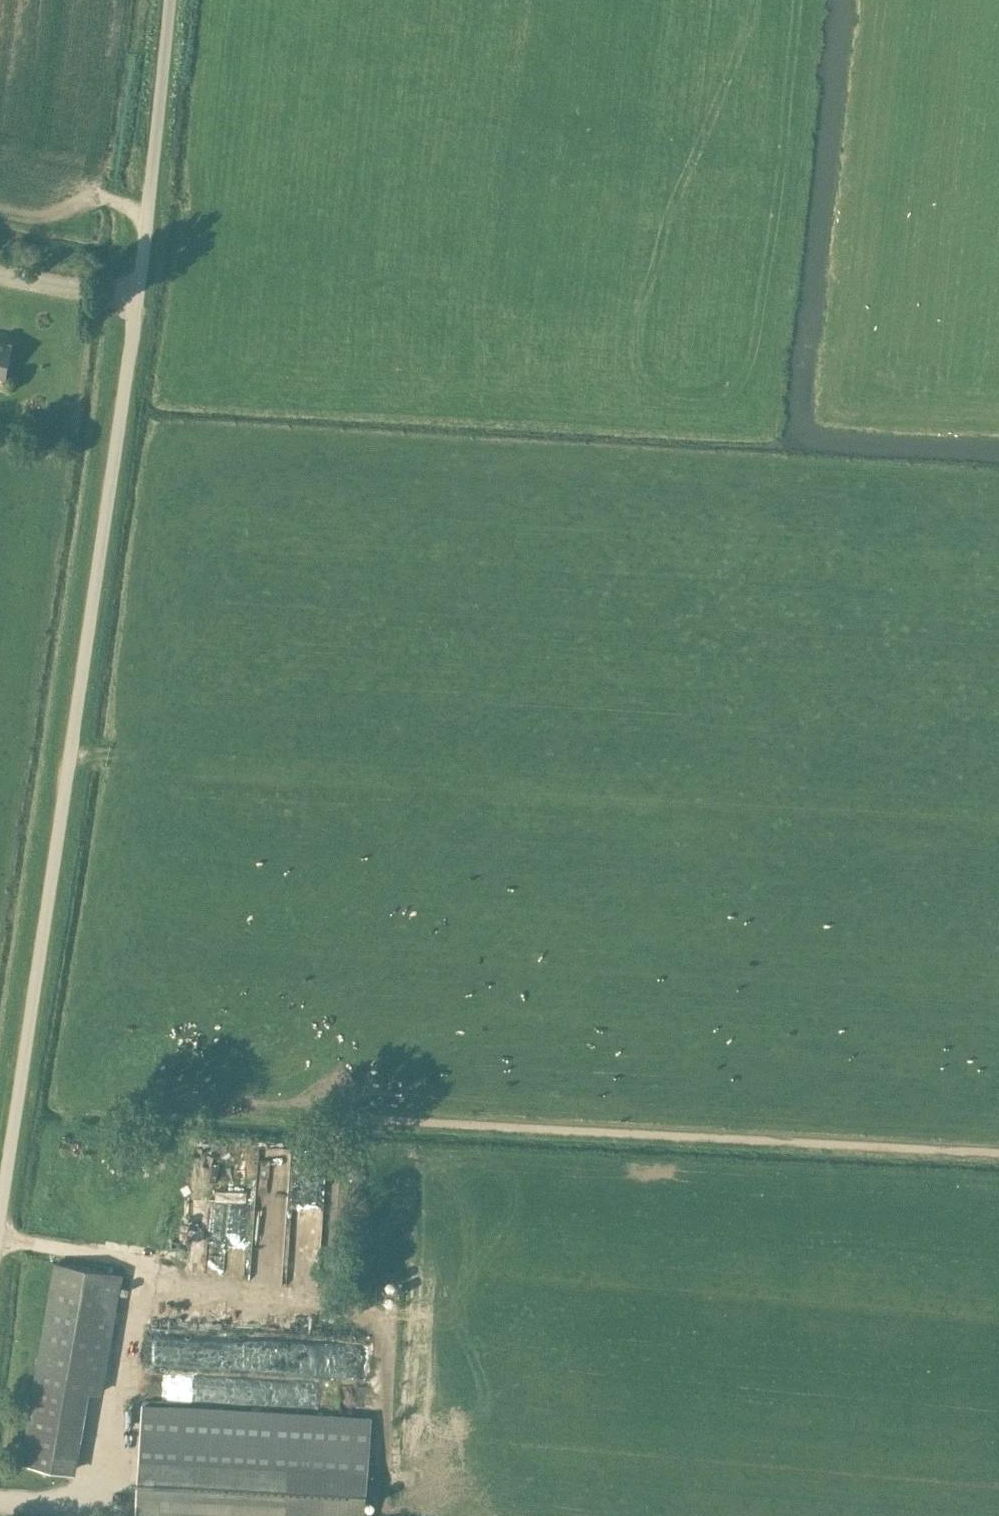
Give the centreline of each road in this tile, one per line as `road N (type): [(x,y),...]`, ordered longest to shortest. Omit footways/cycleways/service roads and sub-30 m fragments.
road 1 (unclassified): [(0,1232),(167,0)]

